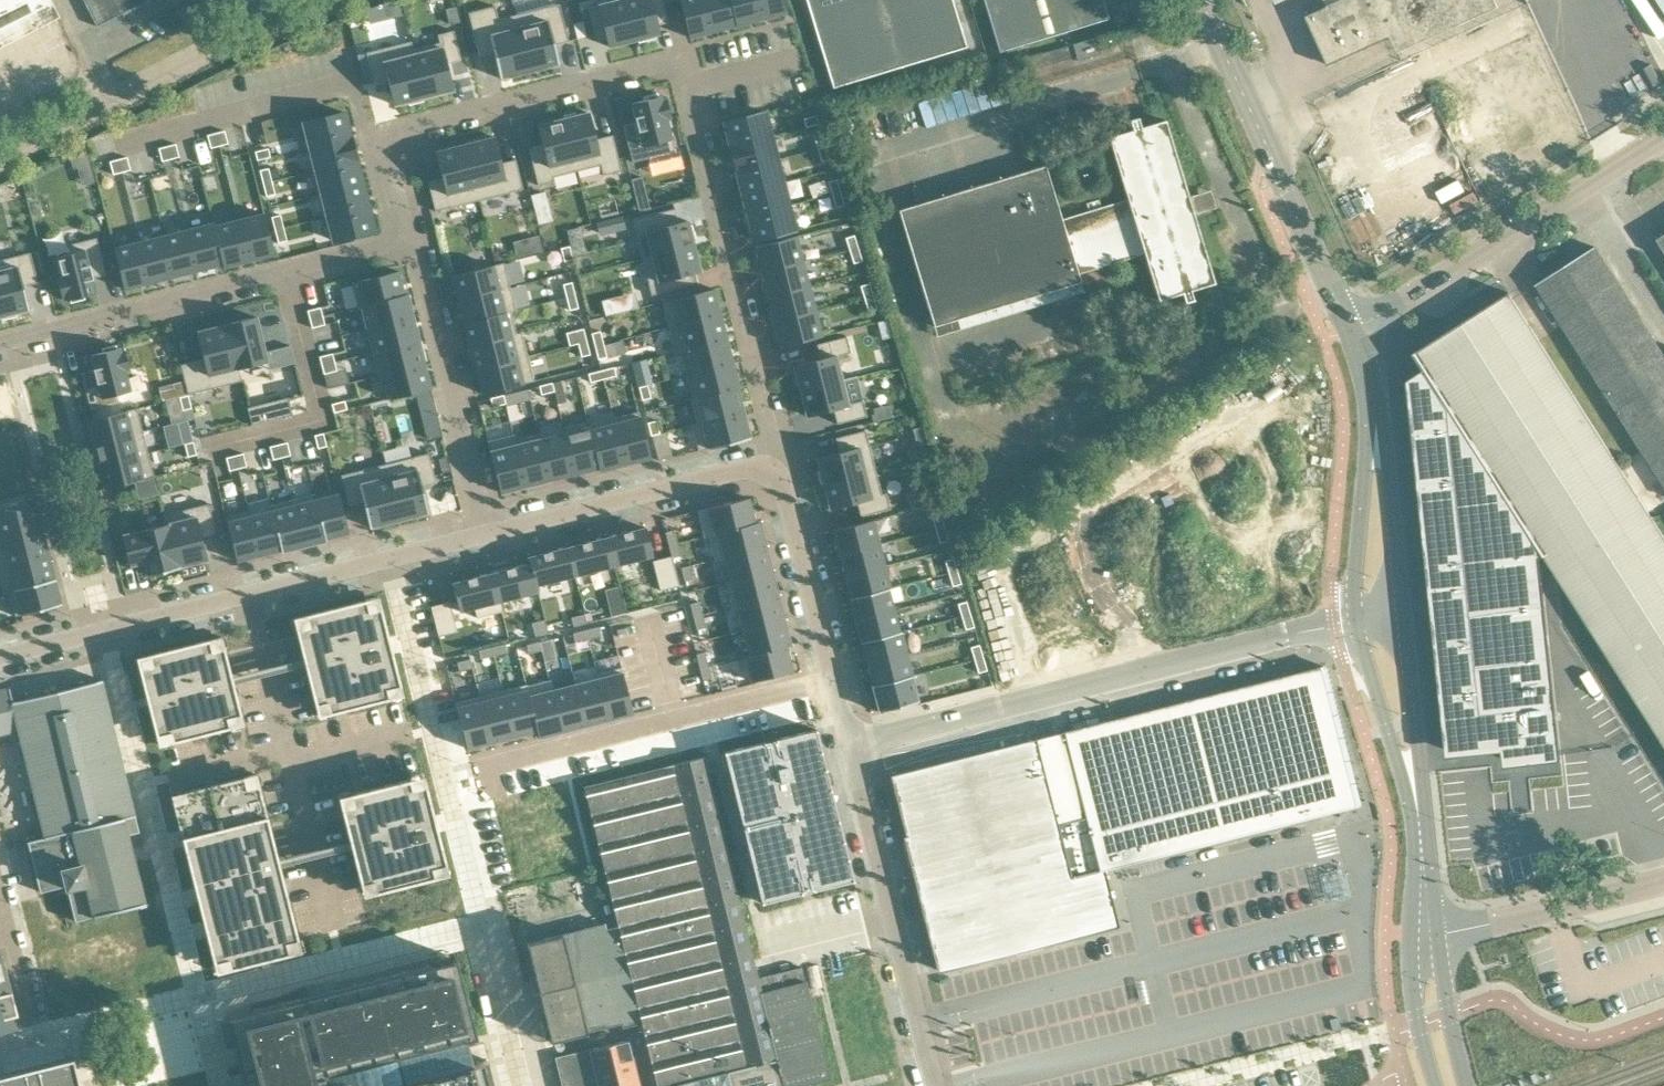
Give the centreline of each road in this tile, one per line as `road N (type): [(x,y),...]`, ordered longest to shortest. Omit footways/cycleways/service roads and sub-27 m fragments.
road 1 (residential): [(772,470),(776,457),(676,61),(368,139),(395,244)]
road 2 (unclassified): [(848,742),(1354,622)]
road 3 (residential): [(221,1085),(105,630)]
road 4 (residential): [(395,244),(0,341)]
road 5 (residential): [(444,777),(831,678)]
road 6 (residential): [(105,630),(486,533)]
road 7 (unclassified): [(0,158),(328,0)]
road 8 (unclassified): [(1355,326),(1663,138)]
road 9 (unclassified): [(1355,326),(1202,0)]
road 10 (residential): [(848,742),(932,1085)]
road 11 (unclassified): [(1438,934),(1401,609)]
road 12 (unclassified): [(1354,622),(1415,817),(1416,935)]
road 13 (residential): [(395,244),(415,251),(486,533)]
road 14 (unclassified): [(1355,326),(1365,419),(1354,622)]
road 15 (residential): [(486,533),(757,465),(772,470)]
road 16 (unclassified): [(1401,609),(1378,375),(1355,326)]
road 17 (unclassified): [(1438,934),(1663,882)]
road 18 (residential): [(772,470),(785,486),(831,678)]
road 19 (unclassified): [(1470,1085),(1442,987),(1438,934)]
road 20 (unclassified): [(1416,935),(1419,1020),(1437,1085)]
road 21 (residential): [(0,911),(35,1037)]

